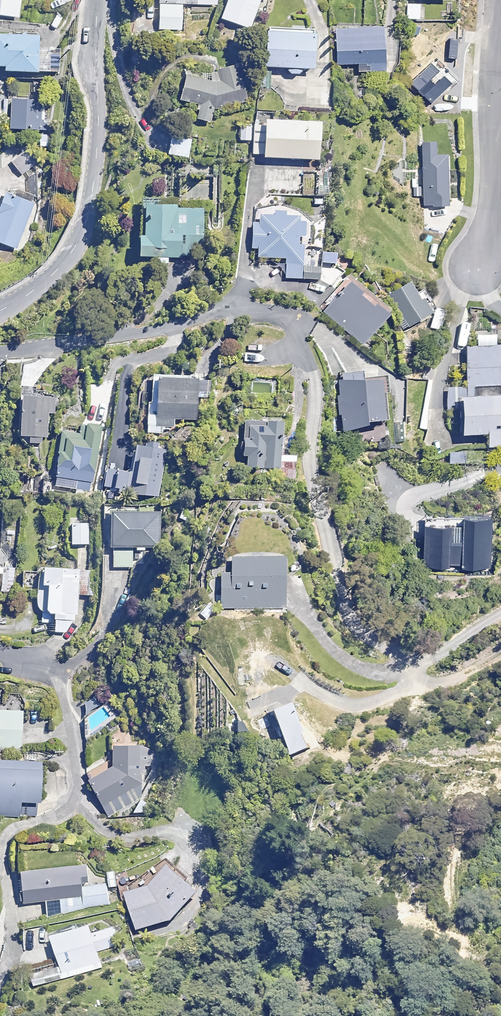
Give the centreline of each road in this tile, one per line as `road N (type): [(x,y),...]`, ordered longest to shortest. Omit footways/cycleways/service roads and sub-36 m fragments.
road 1 (residential): [(93,0),(87,189),(74,237),(45,278),(0,307)]
road 2 (residential): [(486,0),(482,204),(463,270)]
road 3 (residential): [(239,306),(171,326),(0,352)]

